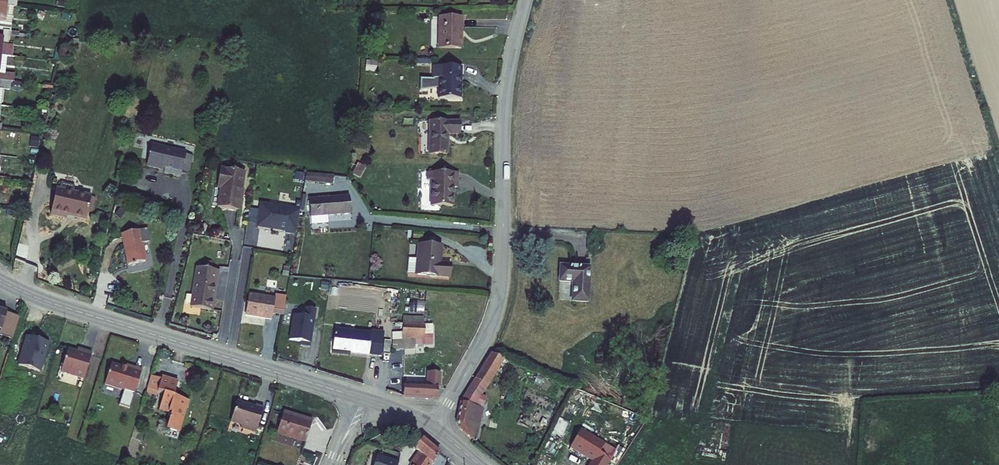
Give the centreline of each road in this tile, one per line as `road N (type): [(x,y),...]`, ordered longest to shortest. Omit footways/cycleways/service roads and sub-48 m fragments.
road 1 (residential): [(527,0),(506,108),(502,296),(487,338),(433,427)]
road 2 (tertiary): [(367,400),(0,280)]

